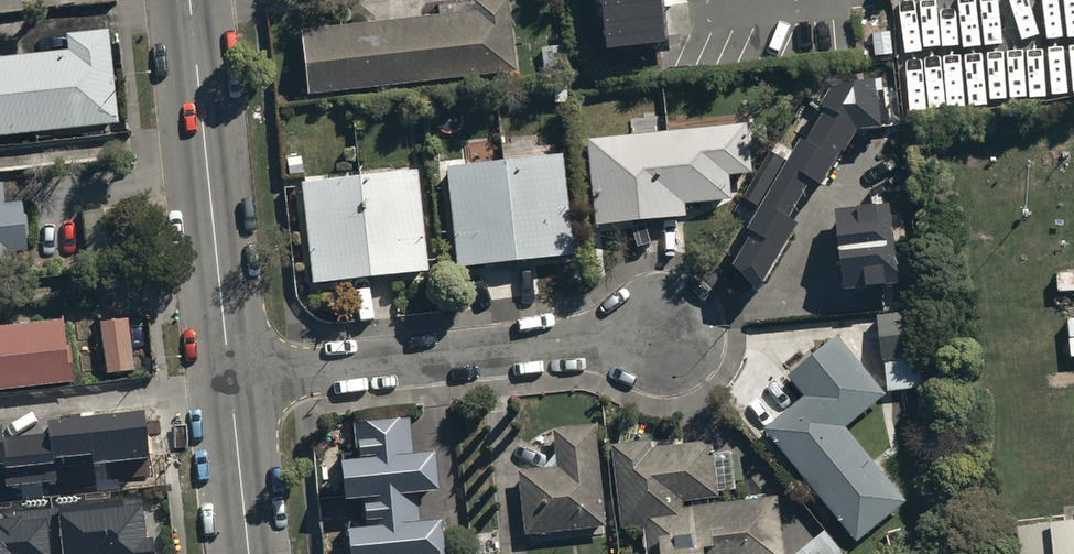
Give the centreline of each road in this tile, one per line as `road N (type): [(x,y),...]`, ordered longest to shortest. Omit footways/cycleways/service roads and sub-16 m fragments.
road 1 (residential): [(230,382),(668,334)]
road 2 (tertiary): [(189,0),(230,382)]
road 3 (tertiary): [(230,382),(247,553)]

